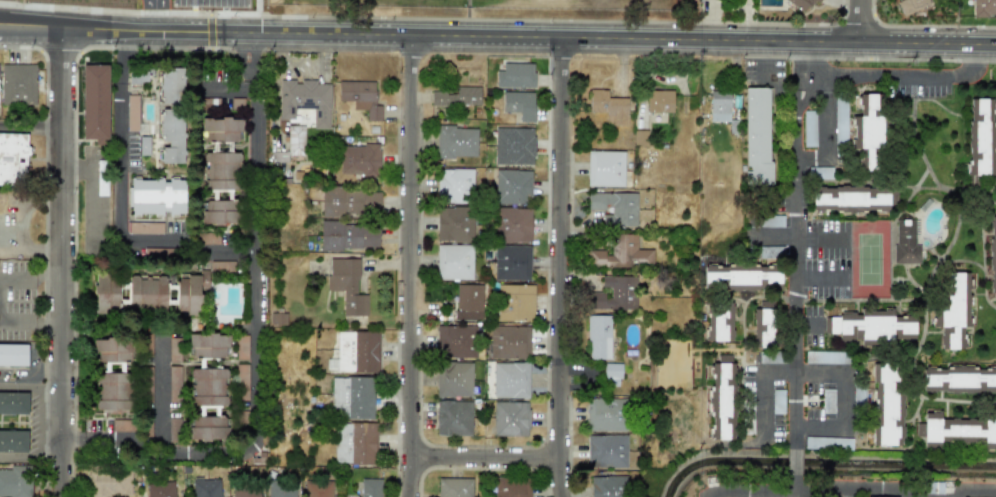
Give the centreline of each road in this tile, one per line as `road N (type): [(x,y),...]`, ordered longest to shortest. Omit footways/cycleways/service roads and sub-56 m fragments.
road 1 (tertiary): [(0,30),(995,44)]
road 2 (residential): [(64,496),(63,30)]
road 3 (residential): [(411,456),(410,36)]
road 4 (residential): [(557,457),(559,38)]
road 5 (residential): [(411,456),(557,457)]

